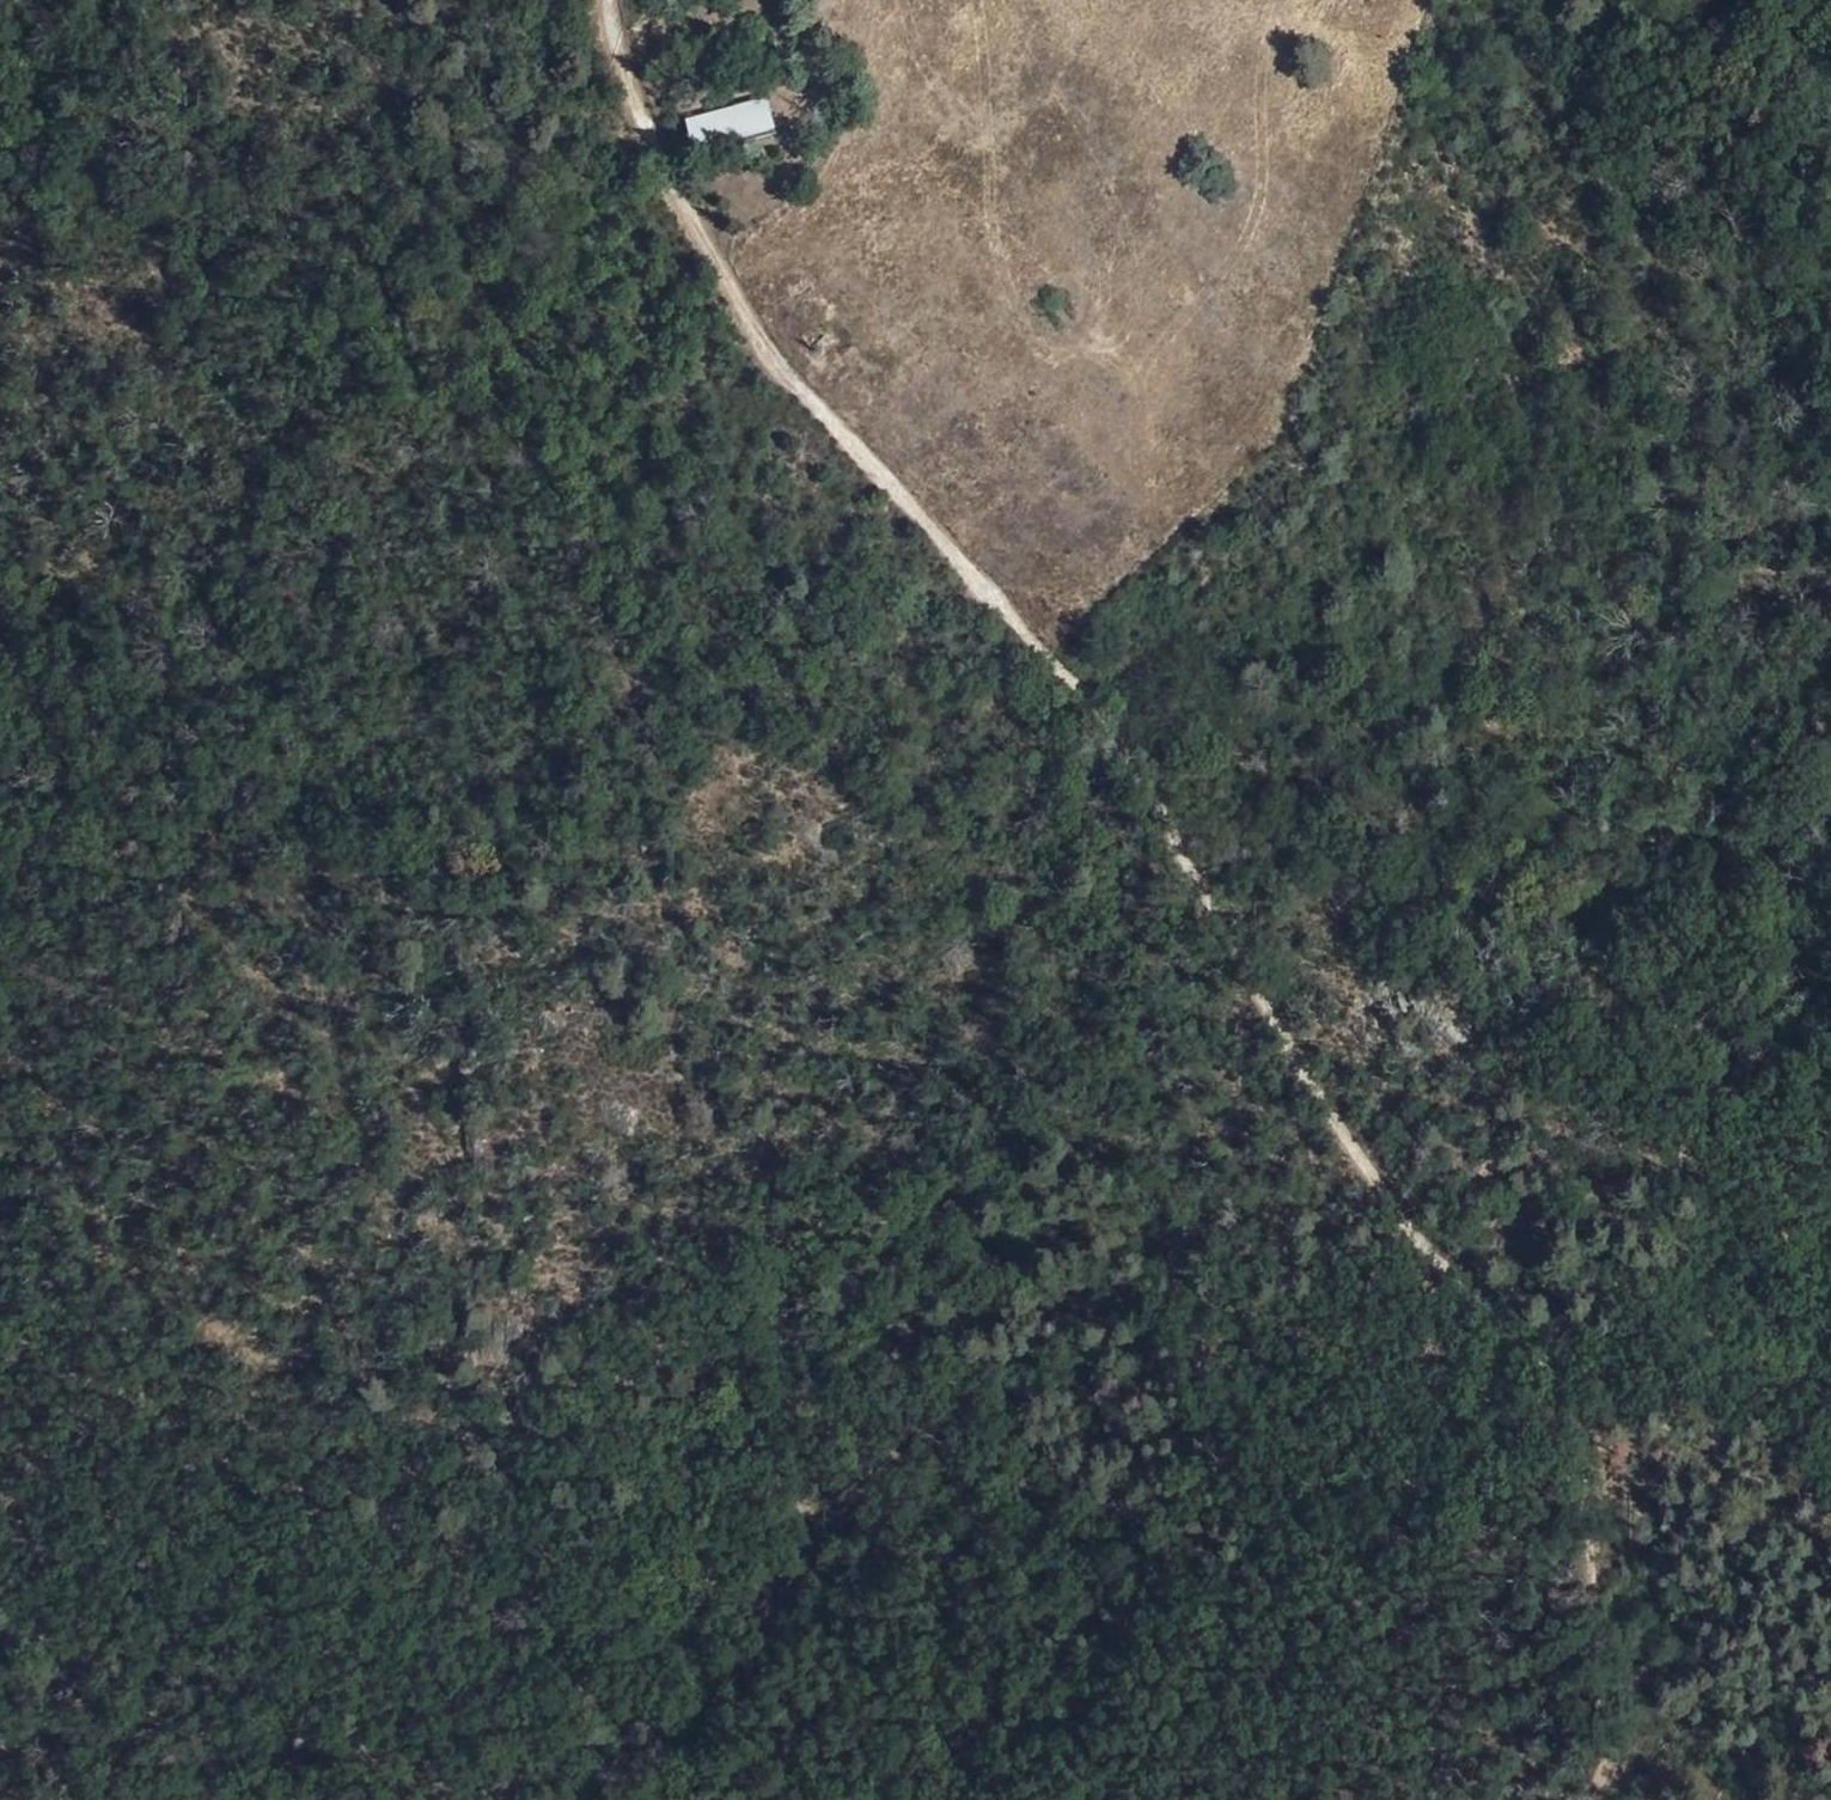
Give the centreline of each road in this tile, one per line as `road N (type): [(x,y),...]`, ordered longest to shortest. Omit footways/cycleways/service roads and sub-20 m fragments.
road 1 (track): [(608,0),(610,39),(651,150),(780,381),(1129,754),(1289,1054),(1364,1166),(1502,1315),(1554,1359),(1635,1484),(1634,1569),(1620,1612),(1622,1686),(1635,1738),(1591,1799)]
road 2 (track): [(693,1799),(638,1762),(528,1743),(356,1741),(160,1659),(0,1630)]

